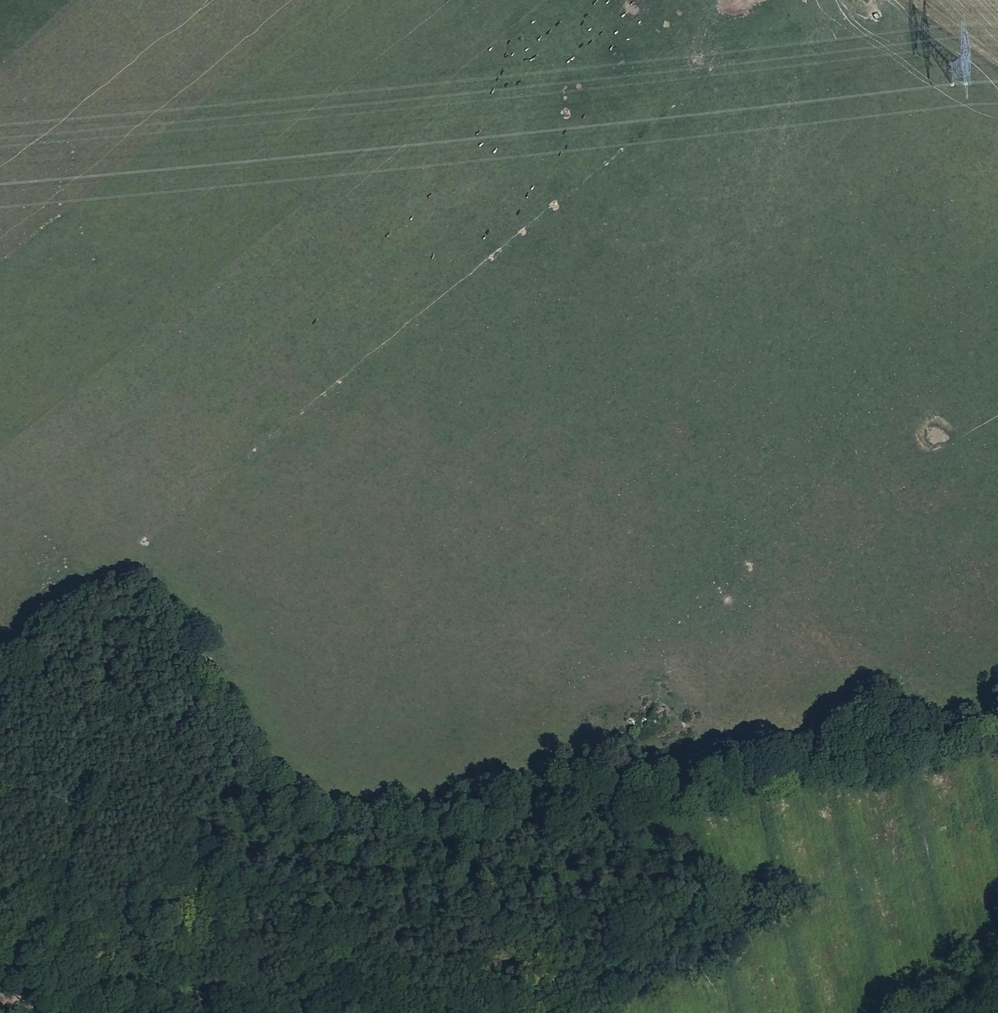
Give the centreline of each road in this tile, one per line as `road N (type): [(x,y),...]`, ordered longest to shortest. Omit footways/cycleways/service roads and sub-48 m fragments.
road 1 (track): [(0,859),(96,820),(169,804),(523,817),(635,809),(997,746)]
road 2 (track): [(997,930),(909,1012)]

